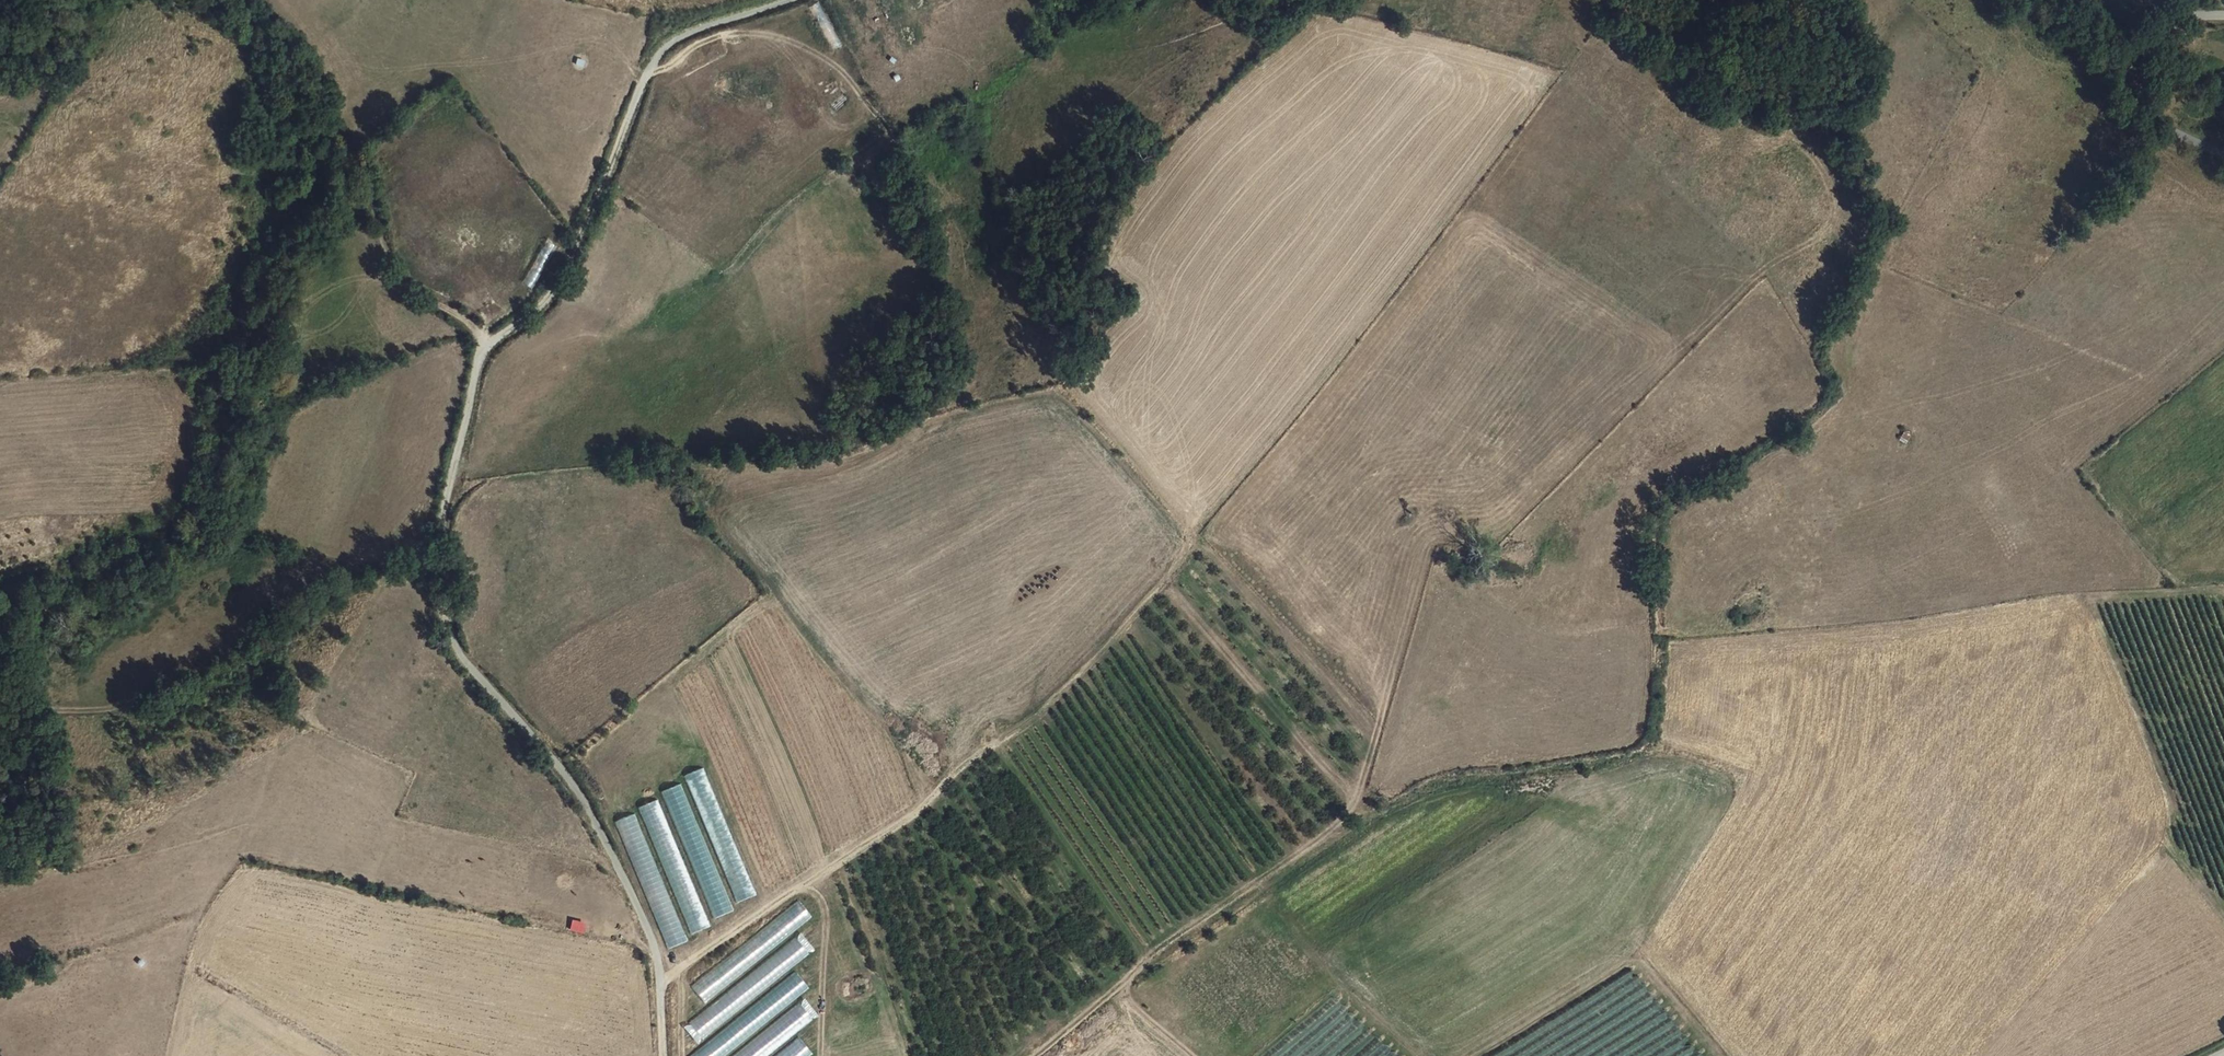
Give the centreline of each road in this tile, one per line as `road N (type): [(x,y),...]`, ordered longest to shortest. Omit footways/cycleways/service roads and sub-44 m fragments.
road 1 (unclassified): [(663,1055),(659,974),(605,843),(570,783),(452,646),(436,572),(484,350)]
road 2 (track): [(484,350),(542,308),(660,54),(684,37),(787,0)]
road 3 (track): [(1037,1055),(1196,920),(1359,808)]
road 4 (unclassified): [(2223,160),(2140,108),(2135,64),(2162,28),(2223,15)]

